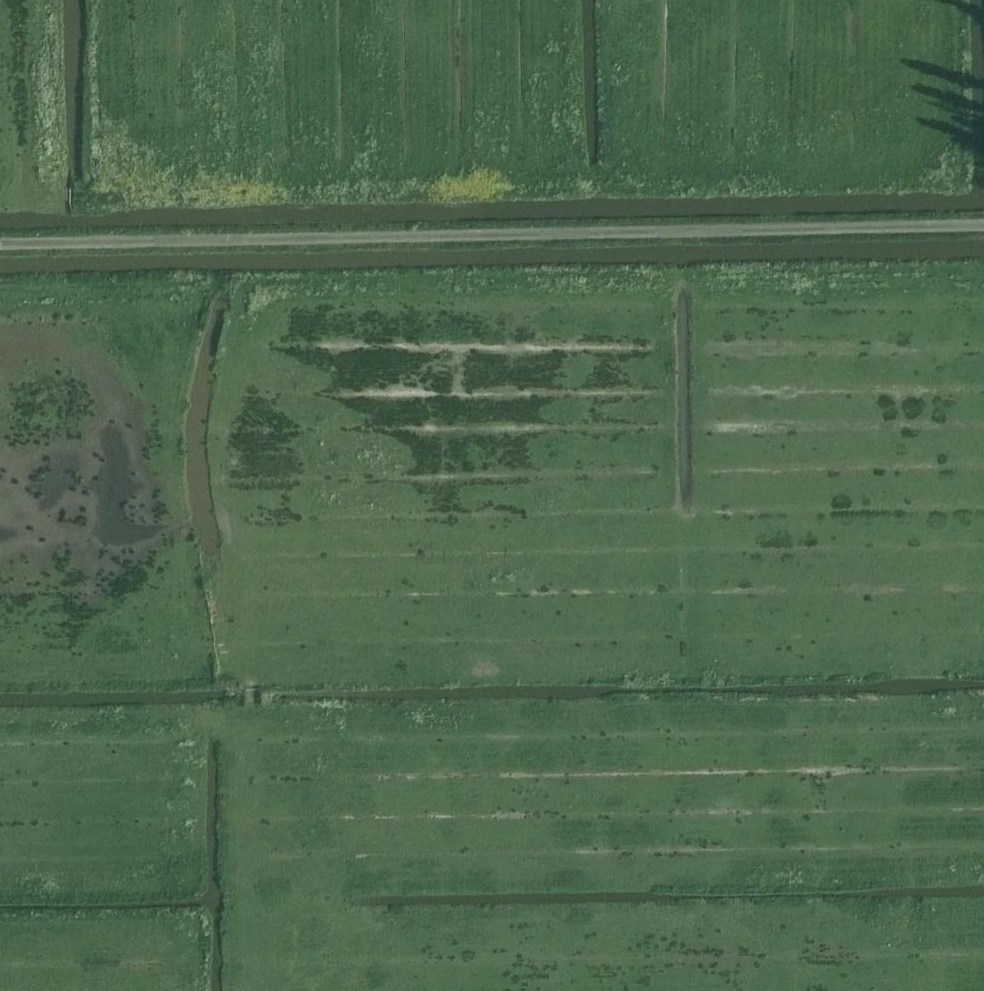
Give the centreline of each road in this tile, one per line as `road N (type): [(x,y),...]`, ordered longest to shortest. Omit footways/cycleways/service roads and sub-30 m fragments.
road 1 (track): [(0,242),(983,225)]

